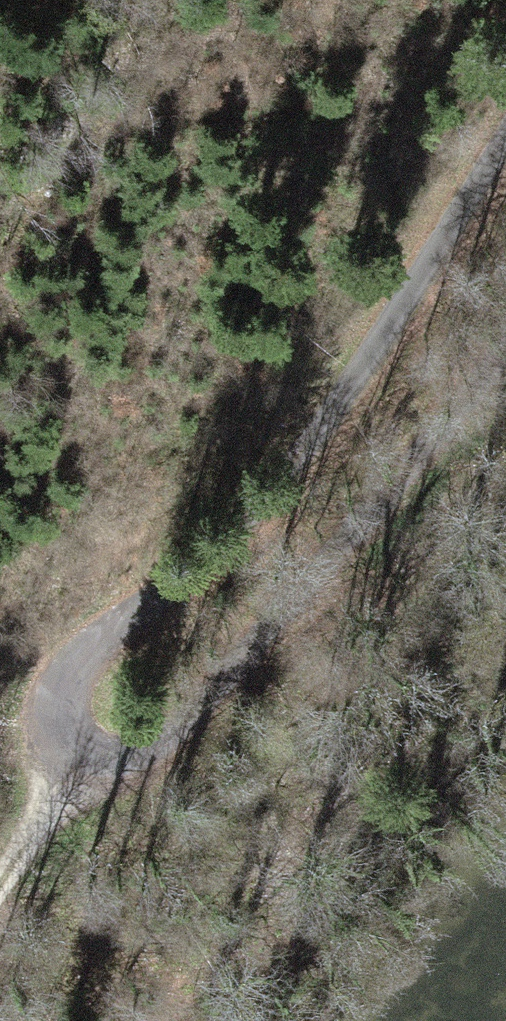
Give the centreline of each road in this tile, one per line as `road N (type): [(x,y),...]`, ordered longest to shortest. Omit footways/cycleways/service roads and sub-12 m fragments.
road 1 (unclassified): [(505,321),(344,568),(193,751),(122,777),(54,766),(30,745),(19,722),(32,677),(133,567),(300,307),(505,21)]
road 2 (track): [(0,861),(86,775)]

